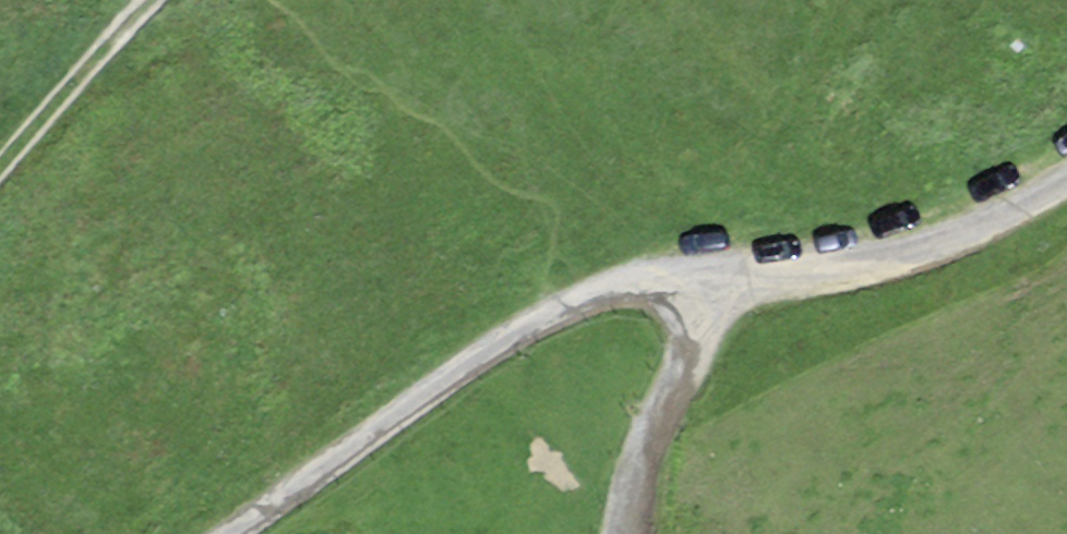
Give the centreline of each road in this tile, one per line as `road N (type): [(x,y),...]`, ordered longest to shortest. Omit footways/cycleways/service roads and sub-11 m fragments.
road 1 (track): [(1066,173),(1030,202),(885,259),(729,283),(626,285),(570,303),(502,333),(237,533)]
road 2 (track): [(729,283),(653,438),(627,533)]
road 3 (track): [(0,163),(150,0)]

